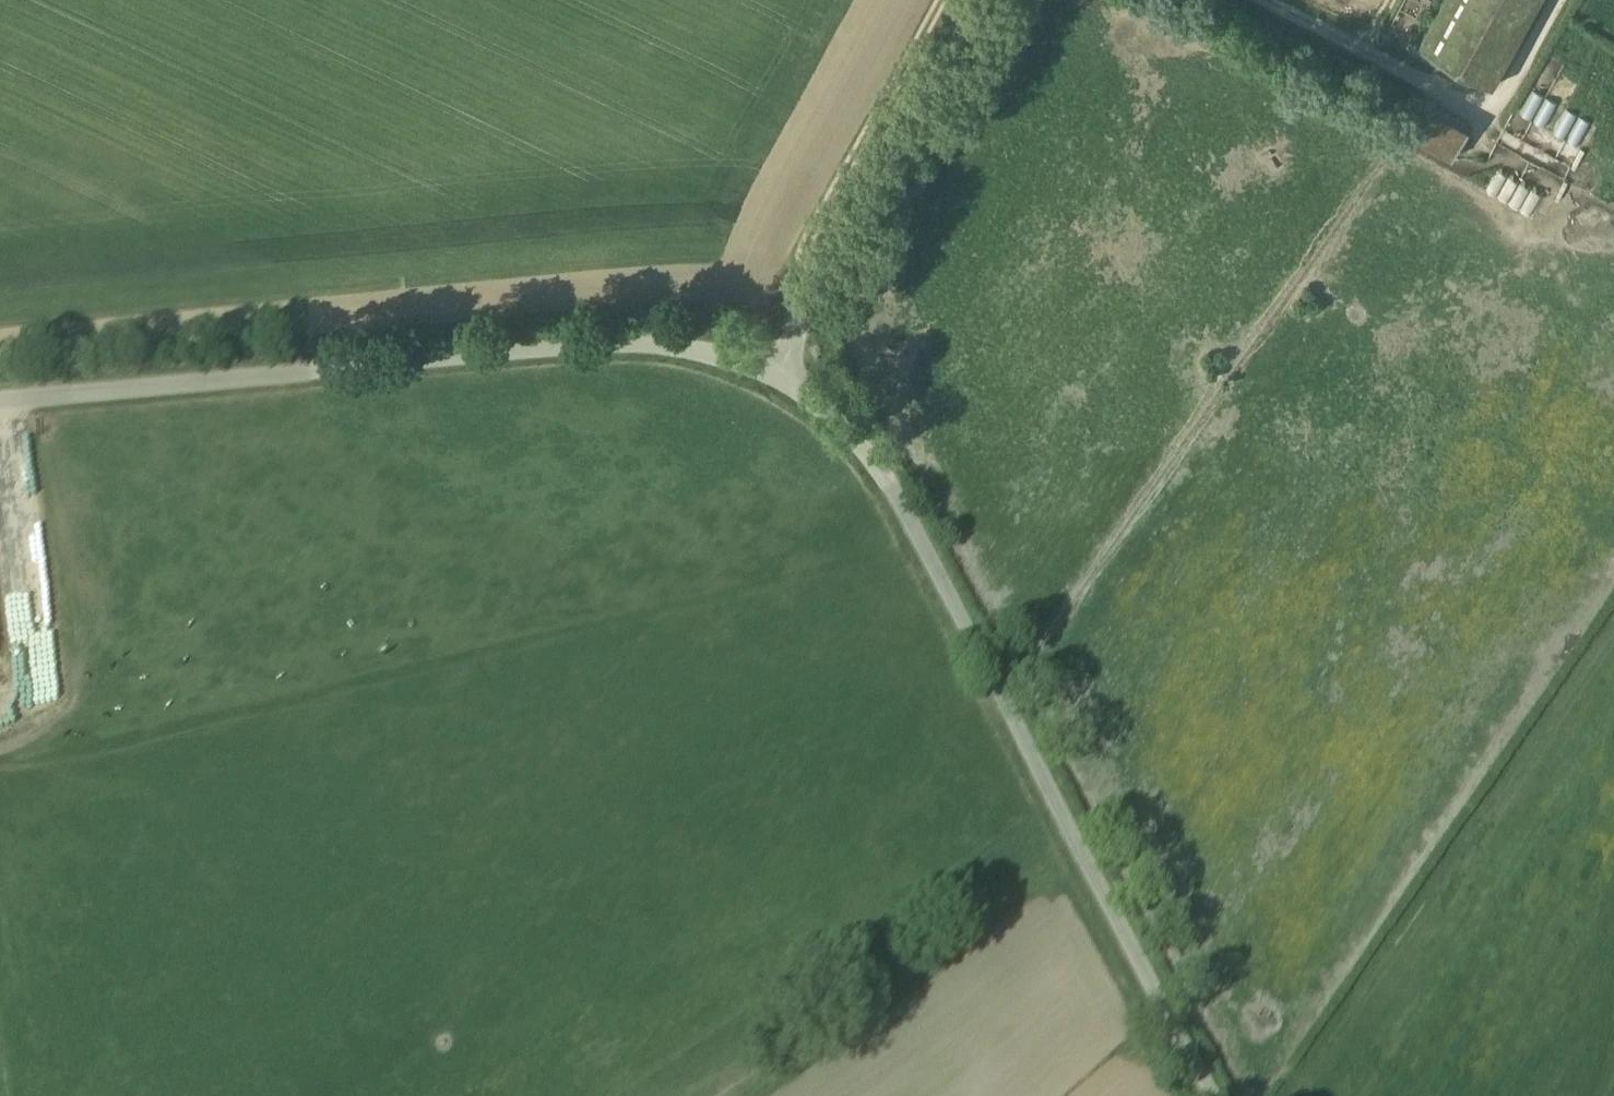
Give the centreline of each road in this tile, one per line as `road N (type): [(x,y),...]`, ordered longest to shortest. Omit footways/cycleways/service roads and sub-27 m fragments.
road 1 (unclassified): [(1220,1095),(883,469),(849,420),(772,367)]
road 2 (unclassified): [(0,399),(316,361),(656,339),(726,348),(772,367)]
road 3 (track): [(1566,0),(1506,112),(1493,117),(1463,110),(1235,0)]
road 4 (unclassified): [(772,367),(978,0)]

